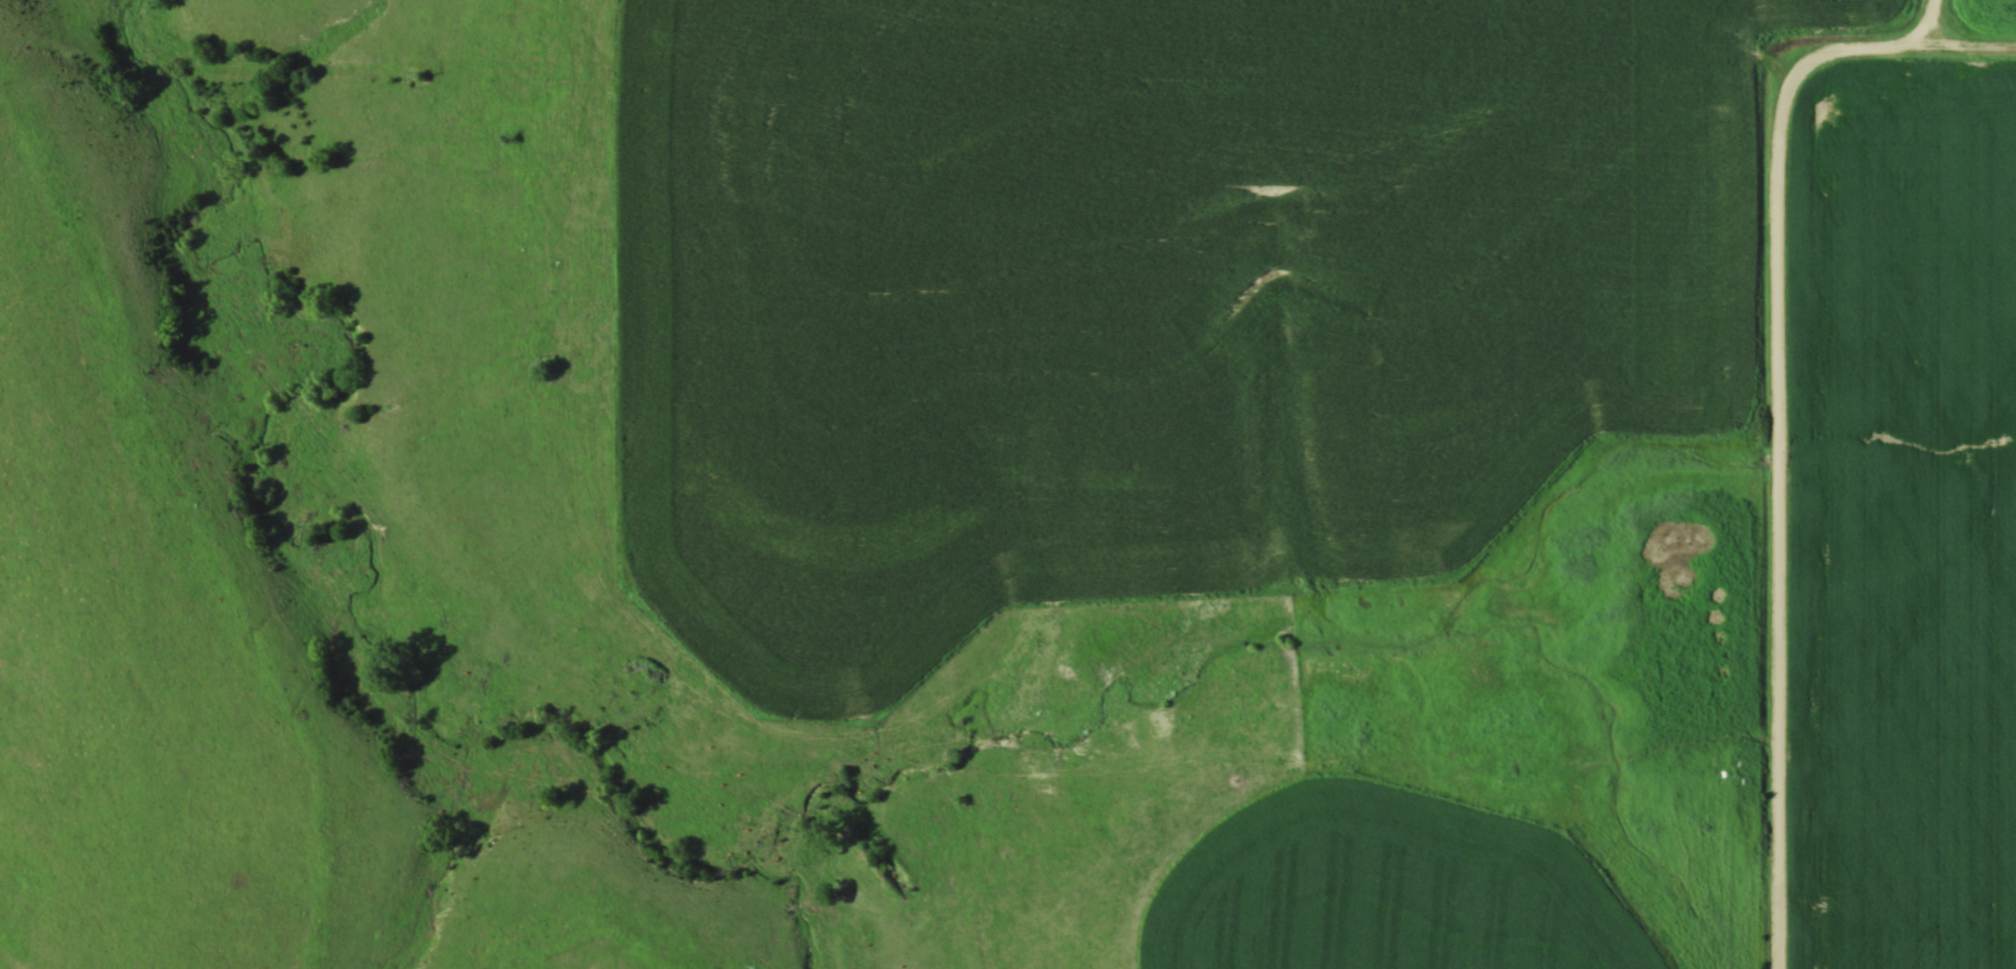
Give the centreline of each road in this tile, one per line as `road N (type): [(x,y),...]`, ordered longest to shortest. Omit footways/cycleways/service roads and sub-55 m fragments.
road 1 (residential): [(1781,968),(1779,102),(1801,66),(1831,47),(1907,46)]

